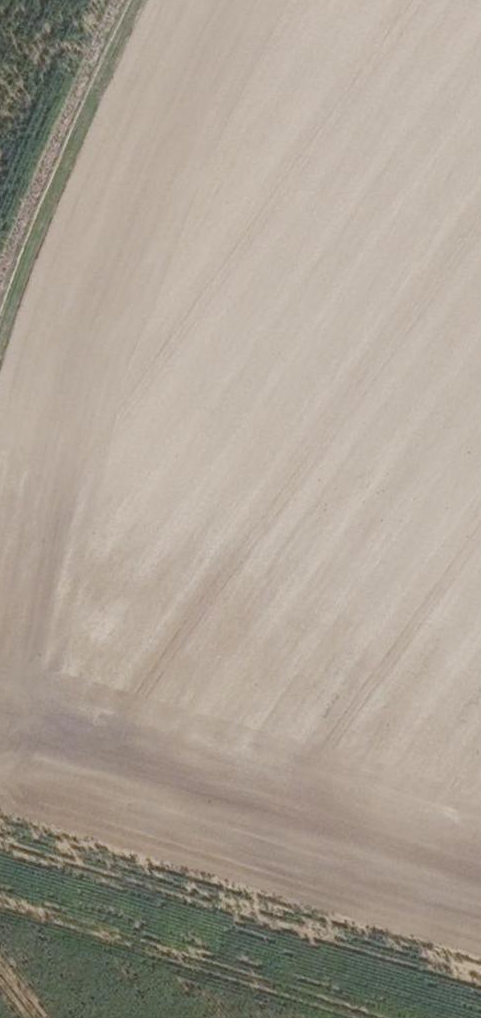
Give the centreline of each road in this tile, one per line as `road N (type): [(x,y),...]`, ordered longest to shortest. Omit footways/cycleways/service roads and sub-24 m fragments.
road 1 (track): [(0,374),(12,327),(147,0)]

